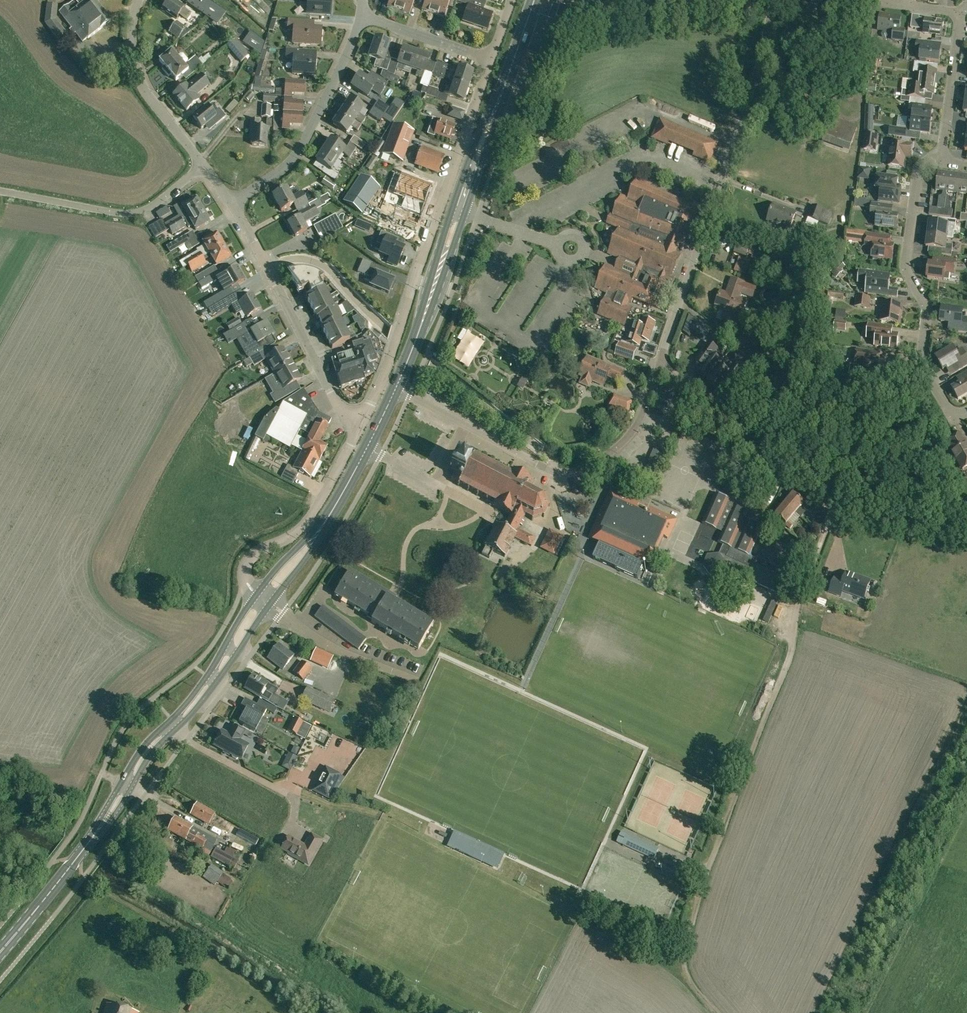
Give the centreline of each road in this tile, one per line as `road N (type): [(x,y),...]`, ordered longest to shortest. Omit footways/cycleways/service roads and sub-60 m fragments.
road 1 (secondary): [(0,952),(93,839),(150,748),(196,704),(266,599)]
road 2 (secondary): [(396,388),(534,0)]
road 3 (track): [(794,638),(679,965),(717,1012)]
road 4 (residential): [(659,367),(755,80),(773,0)]
road 5 (residential): [(966,533),(852,514),(818,499),(720,407),(659,367)]
road 6 (residential): [(394,345),(492,59)]
road 7 (residential): [(966,411),(947,408),(925,369),(928,308),(905,264),(917,173),(936,153)]
road 8 (residential): [(362,423),(345,414),(329,389),(230,202)]
road 9 (secondary): [(266,599),(323,528),(396,388)]
road 10 (residential): [(230,202),(278,173),(302,146),(361,15)]
road 11 (unclassified): [(266,599),(246,583),(249,560),(310,520),(362,423)]
road 12 (unclassified): [(0,190),(132,212),(204,165)]
road 13 (residential): [(204,165),(140,78),(133,28),(139,0)]
road 14 (unclassified): [(553,471),(396,388)]
road 15 (residential): [(266,599),(342,652),(419,680)]
road 16 (residential): [(553,471),(584,468),(626,439),(659,367)]
road 17 (residential): [(936,153),(945,140),(961,13)]
road 18 (residential): [(492,59),(361,15)]

